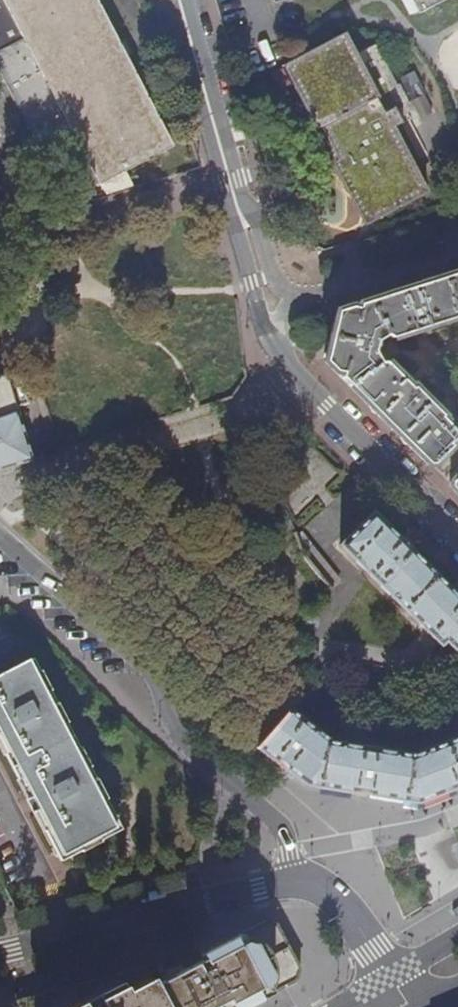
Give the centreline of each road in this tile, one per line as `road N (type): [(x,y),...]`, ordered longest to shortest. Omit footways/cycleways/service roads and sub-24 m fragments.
road 1 (residential): [(0,546),(153,680),(166,732),(284,831),(300,881)]
road 2 (residential): [(300,881),(0,953)]
road 3 (residential): [(274,343),(457,545)]
road 4 (residential): [(181,0),(234,199)]
road 5 (residential): [(300,881),(342,902),(411,1006)]
road 6 (residential): [(457,253),(292,299)]
road 7 (residential): [(234,199),(274,343)]
road 8 (residential): [(292,299),(276,280),(258,221),(234,199)]

